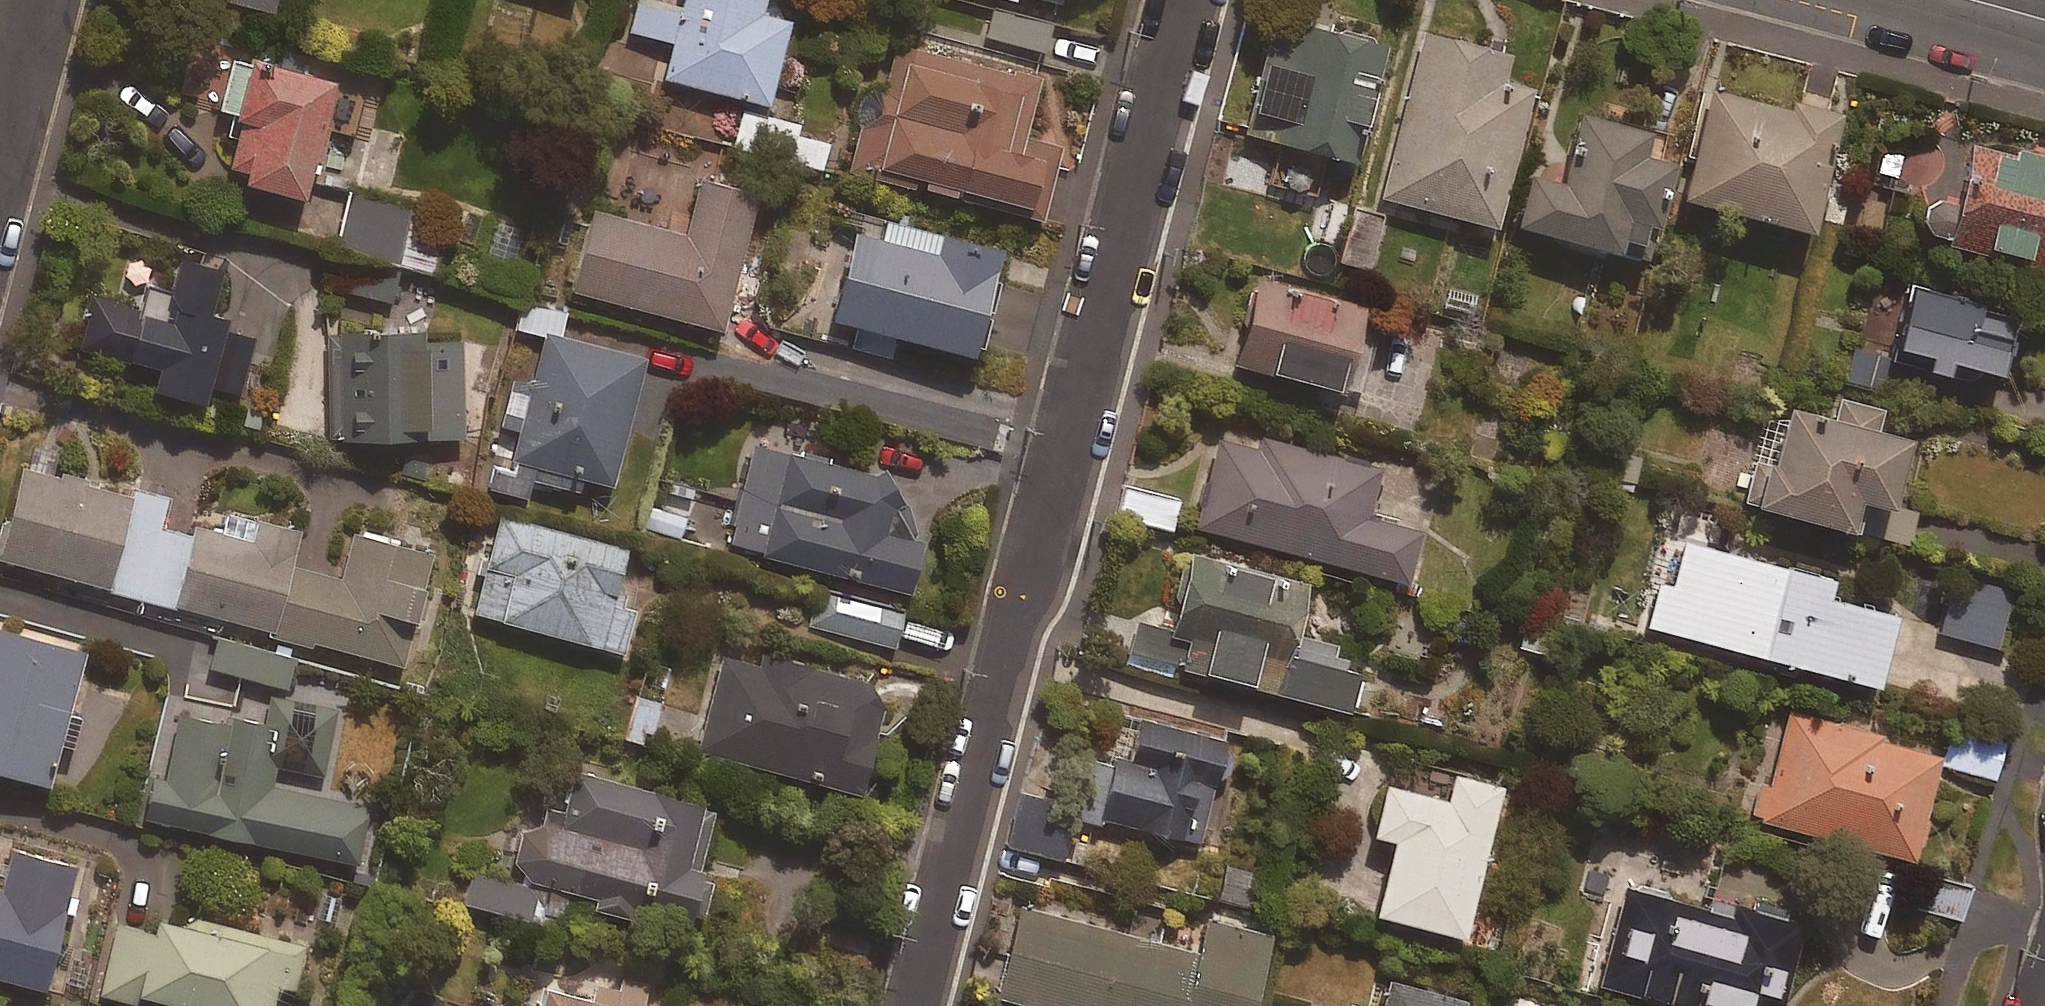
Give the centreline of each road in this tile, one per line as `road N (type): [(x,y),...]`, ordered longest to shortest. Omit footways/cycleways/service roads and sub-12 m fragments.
road 1 (residential): [(1180,0),(1035,597),(1020,619),(916,1005)]
road 2 (residential): [(32,0),(0,118)]

